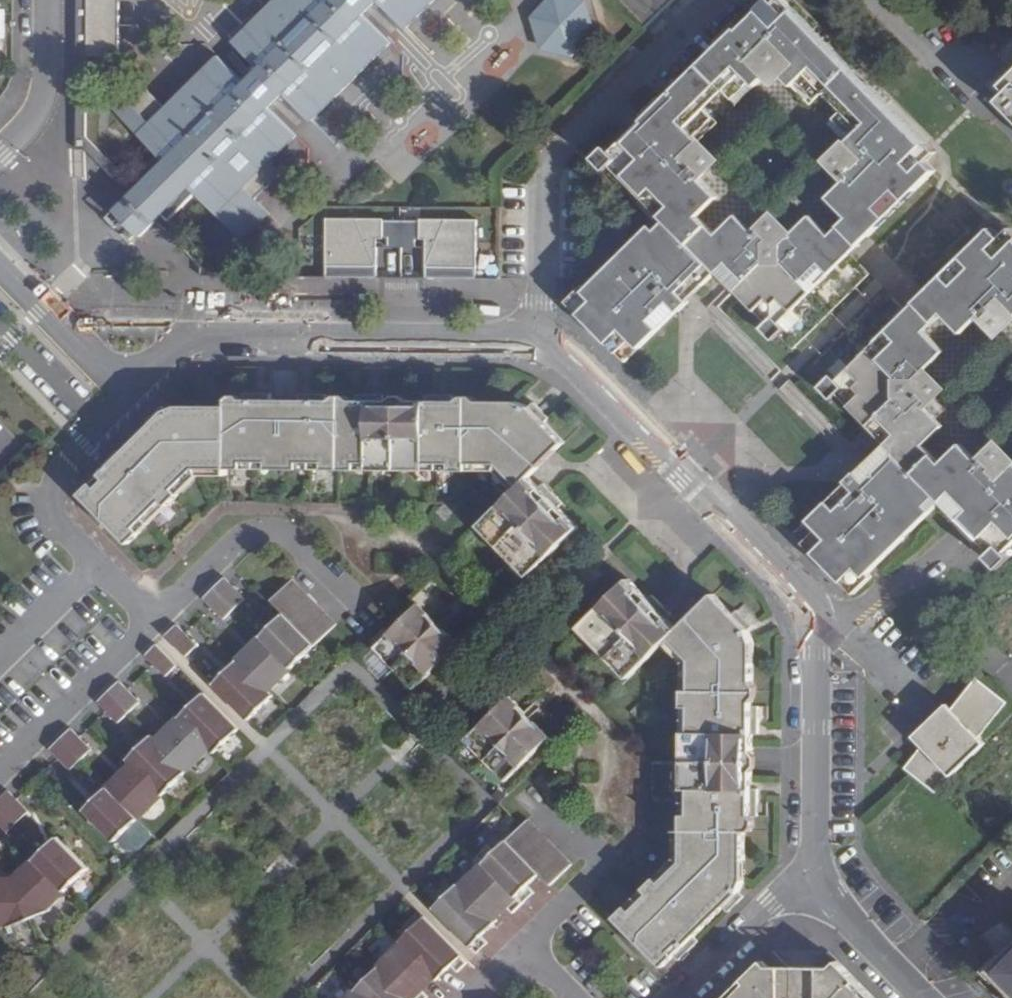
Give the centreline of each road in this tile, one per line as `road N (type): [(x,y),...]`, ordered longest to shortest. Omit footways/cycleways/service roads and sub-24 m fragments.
road 1 (residential): [(817,867),(814,610),(578,364),(536,342)]
road 2 (residential): [(536,342),(205,337),(127,376)]
road 3 (residential): [(712,0),(553,155),(544,183),(536,342)]
road 4 (residential): [(127,376),(120,403),(60,471),(51,510),(151,624)]
road 5 (residential): [(359,608),(284,535),(267,530),(236,542),(151,624)]
road 6 (residential): [(151,624),(0,774)]
road 7 (residential): [(515,947),(597,865),(536,803)]
road 8 (residential): [(672,997),(817,867)]
road 9 (residential): [(127,376),(106,370),(0,261)]
road 10 (residential): [(927,997),(833,902),(817,867)]
road 11 (residential): [(0,155),(41,104),(49,0)]

